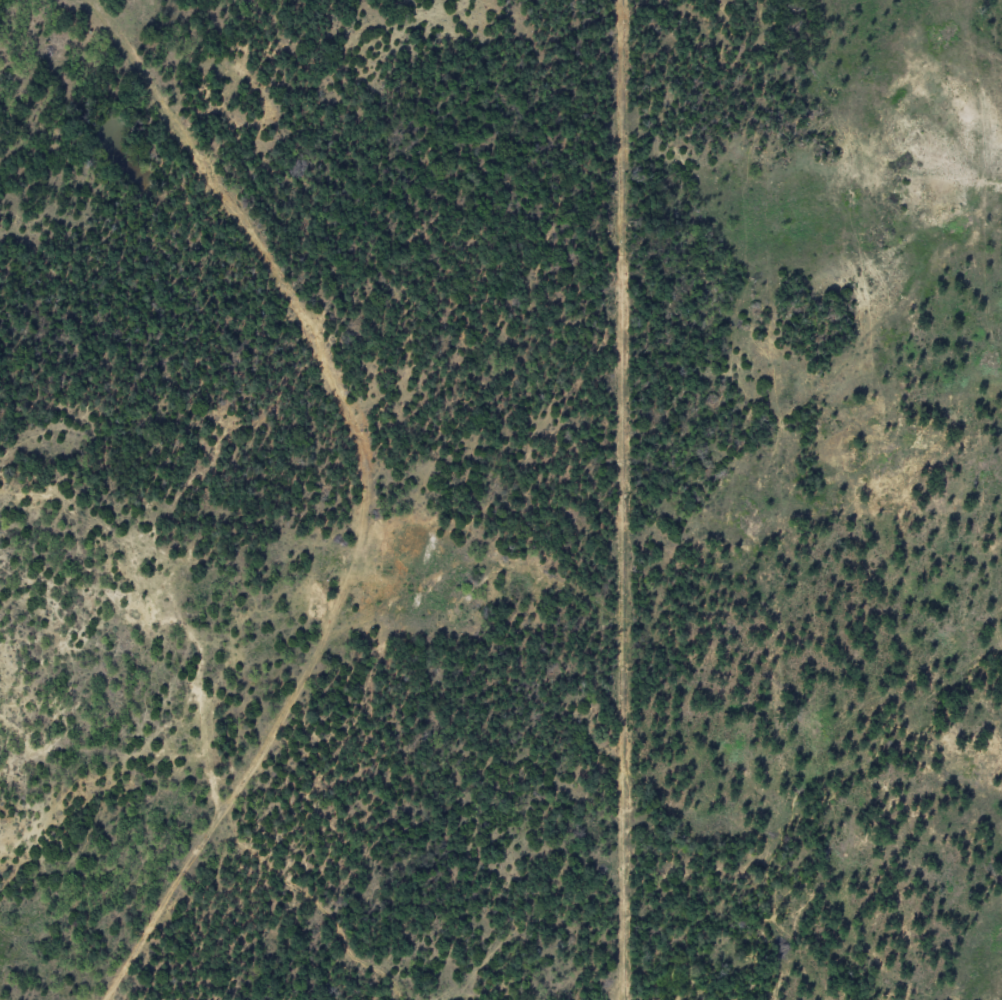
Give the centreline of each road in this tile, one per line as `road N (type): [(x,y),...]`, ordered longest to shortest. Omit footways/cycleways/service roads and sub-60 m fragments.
road 1 (residential): [(165,999),(305,740),(336,633),(336,424),(270,226),(184,83),(100,0)]

